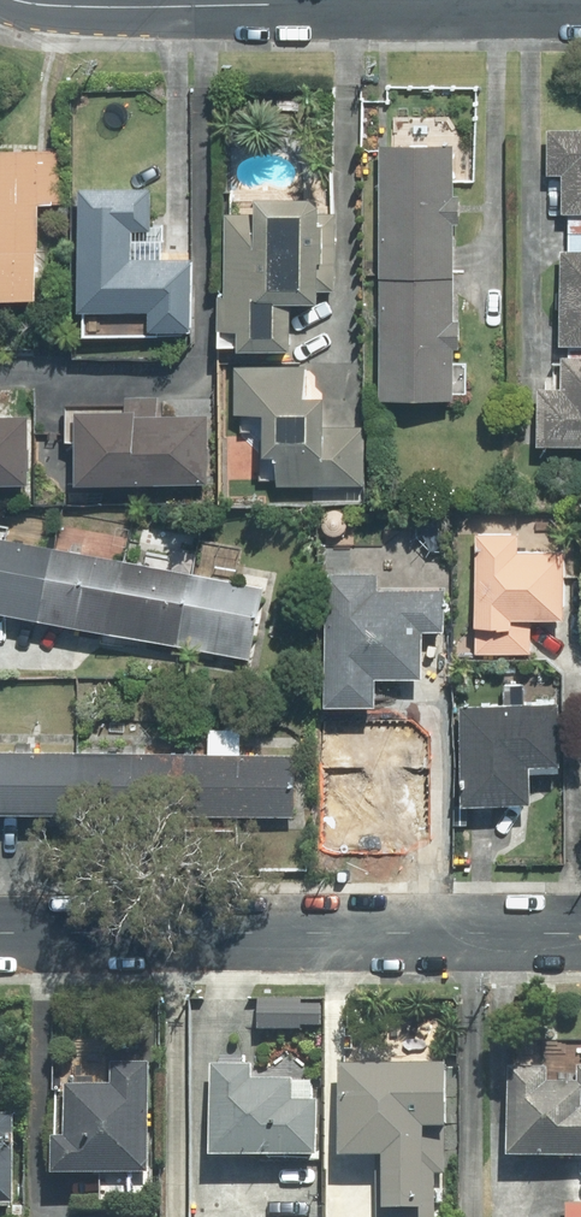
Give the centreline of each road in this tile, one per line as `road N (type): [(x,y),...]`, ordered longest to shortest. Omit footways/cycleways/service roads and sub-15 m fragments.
road 1 (residential): [(580,931),(0,933)]
road 2 (residential): [(580,7),(53,8),(13,0)]

